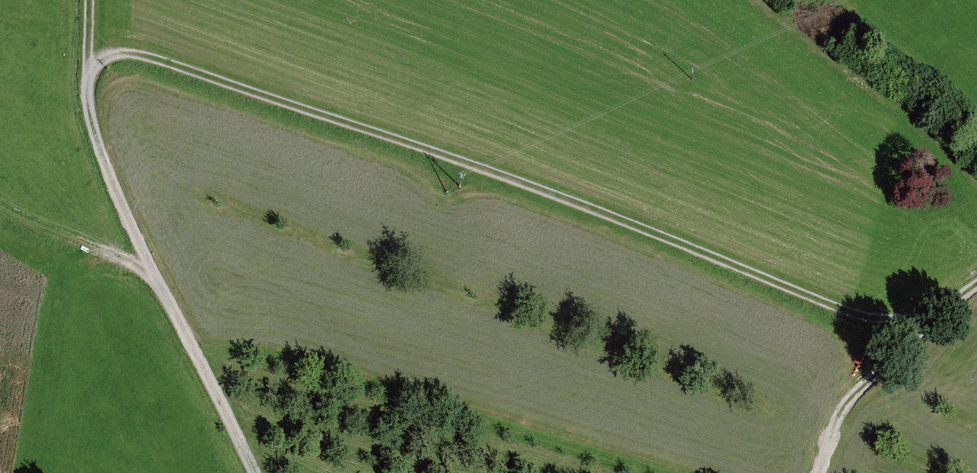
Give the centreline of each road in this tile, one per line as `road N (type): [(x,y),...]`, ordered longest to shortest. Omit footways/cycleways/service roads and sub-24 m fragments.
road 1 (track): [(88,73),(114,55),(154,58),(497,174),(857,315),(919,316),(976,283)]
road 2 (track): [(254,472),(118,199),(91,124),(88,73)]
road 3 (track): [(949,303),(841,409),(820,472)]

